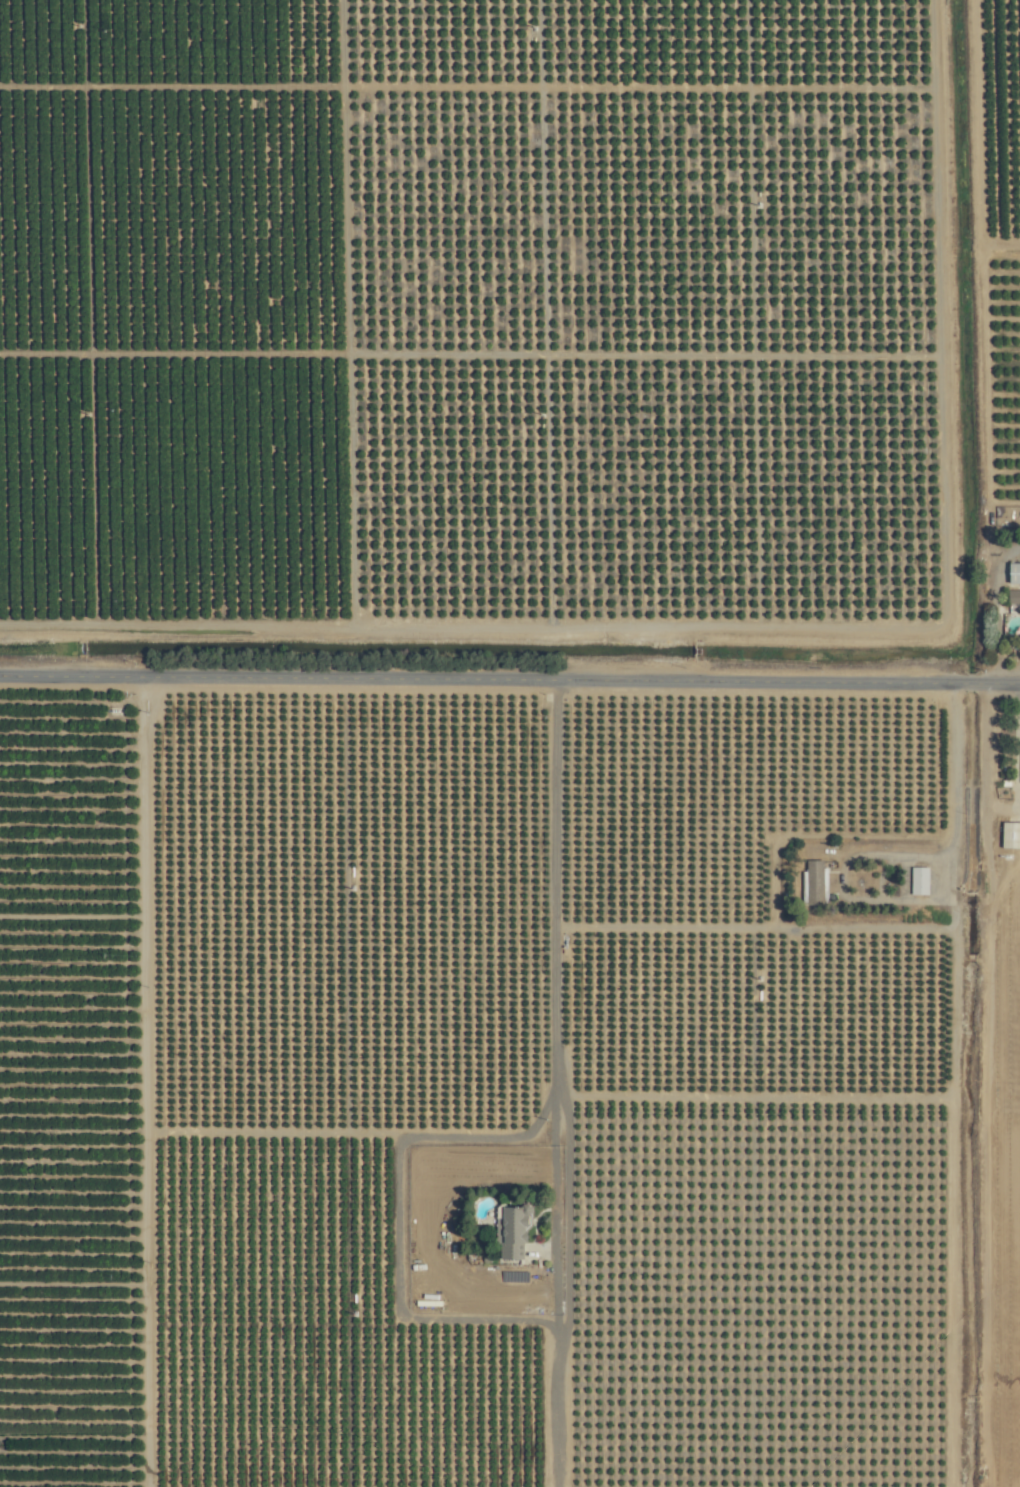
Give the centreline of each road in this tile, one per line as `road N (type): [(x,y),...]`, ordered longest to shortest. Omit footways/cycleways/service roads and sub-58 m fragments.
road 1 (track): [(558,679),(553,1140),(568,1144),(565,1320),(397,1312),(401,1139),(553,1140)]
road 2 (tertiary): [(0,675),(956,683)]

